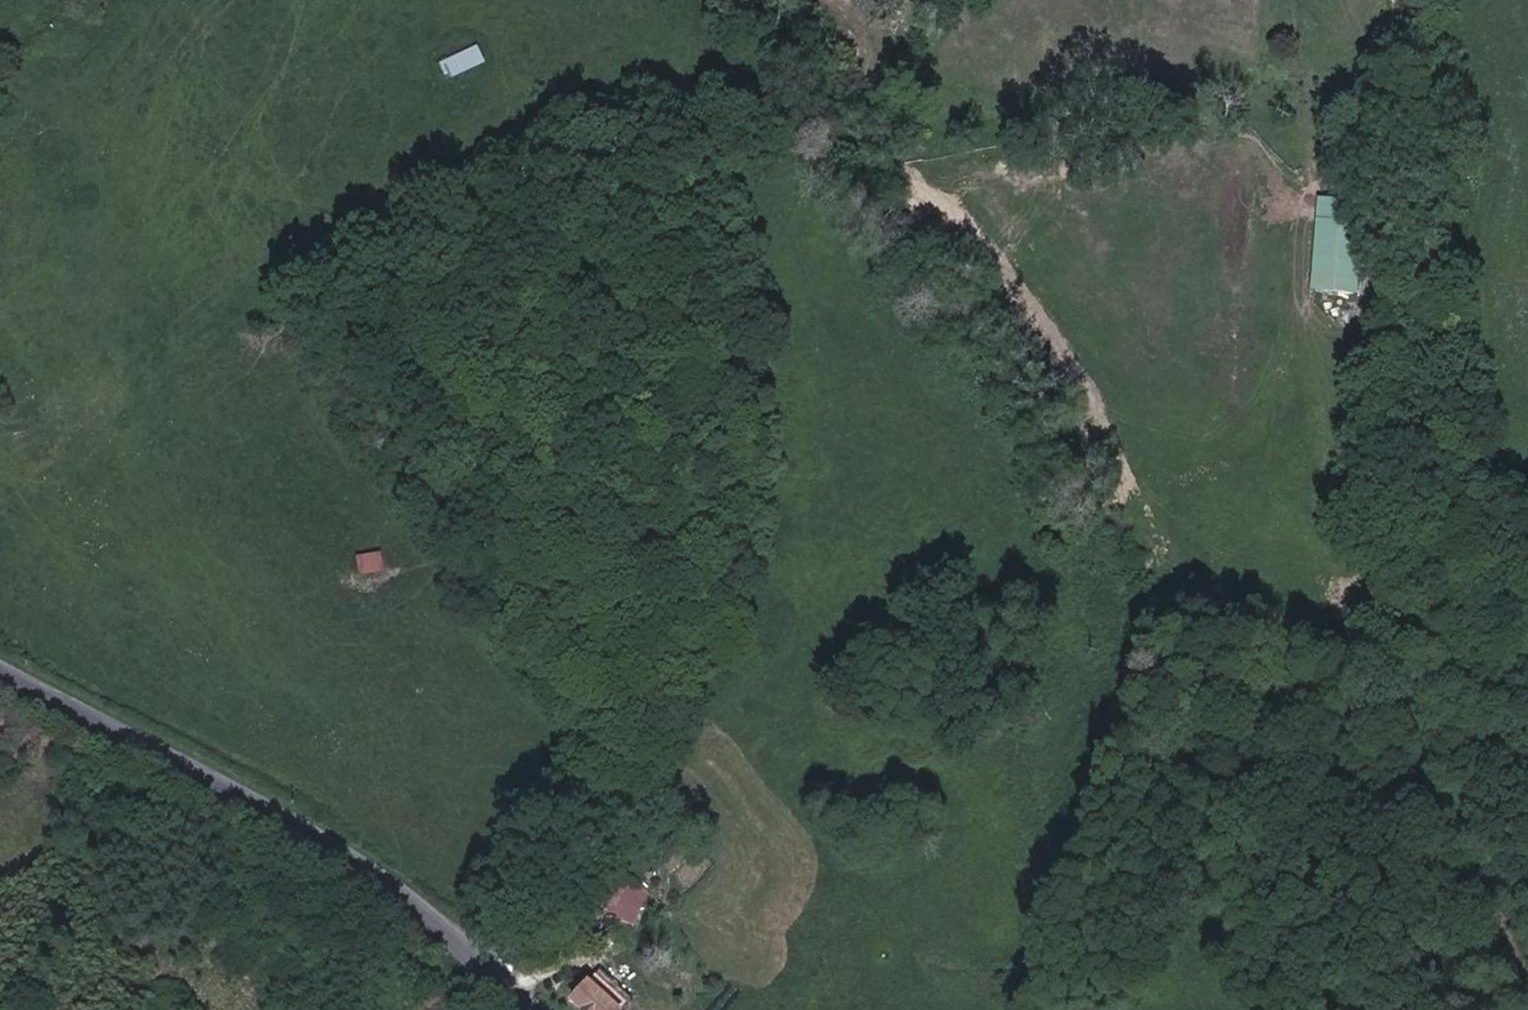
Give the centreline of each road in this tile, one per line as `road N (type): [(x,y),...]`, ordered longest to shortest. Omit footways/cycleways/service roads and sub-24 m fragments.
road 1 (unclassified): [(0,667),(335,843),(540,1009)]

